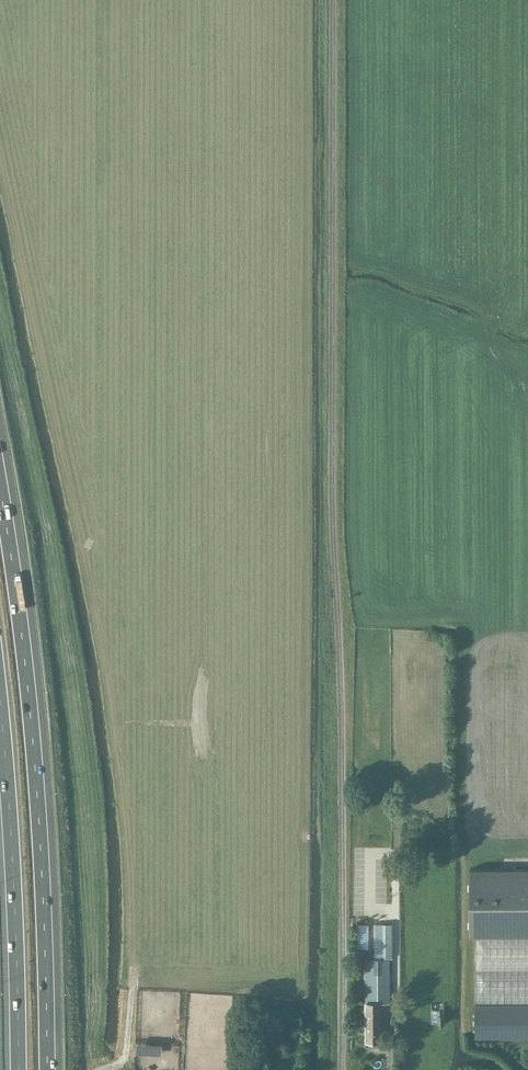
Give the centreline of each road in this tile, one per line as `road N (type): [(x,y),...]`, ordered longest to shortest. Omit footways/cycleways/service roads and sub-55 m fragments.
road 1 (motorway): [(48,1069),(37,784),(0,481)]
road 2 (motorway): [(0,693),(20,1069)]

